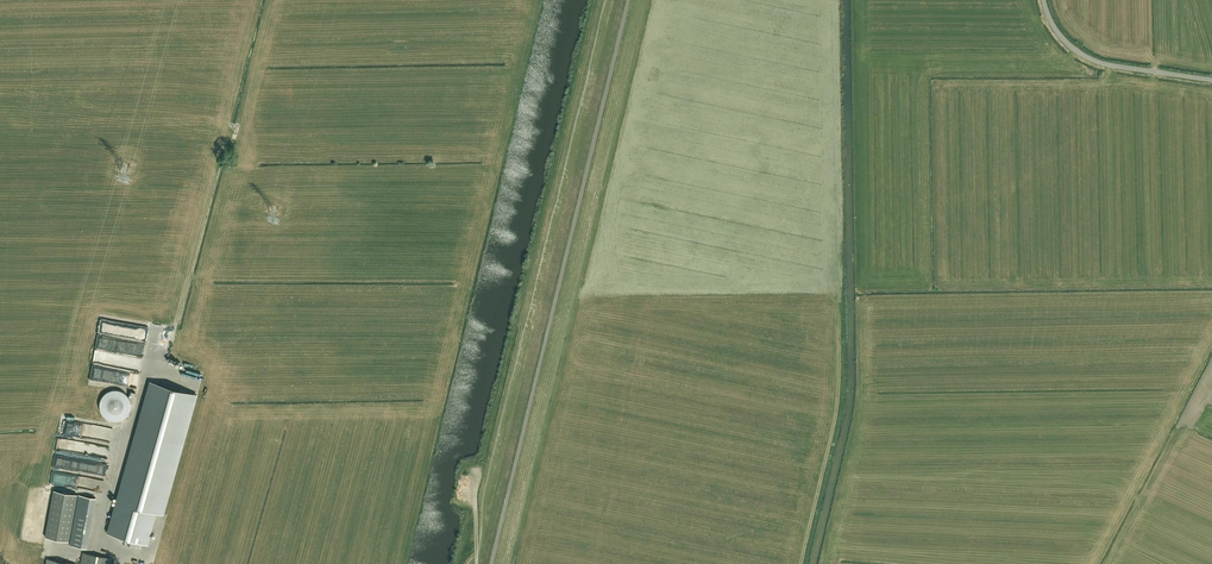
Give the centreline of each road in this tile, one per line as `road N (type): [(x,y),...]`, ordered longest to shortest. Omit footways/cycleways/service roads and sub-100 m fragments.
road 1 (track): [(800,563),(836,417),(838,291)]
road 2 (unclassified): [(1211,80),(1098,62),(1059,35),(1043,0)]

